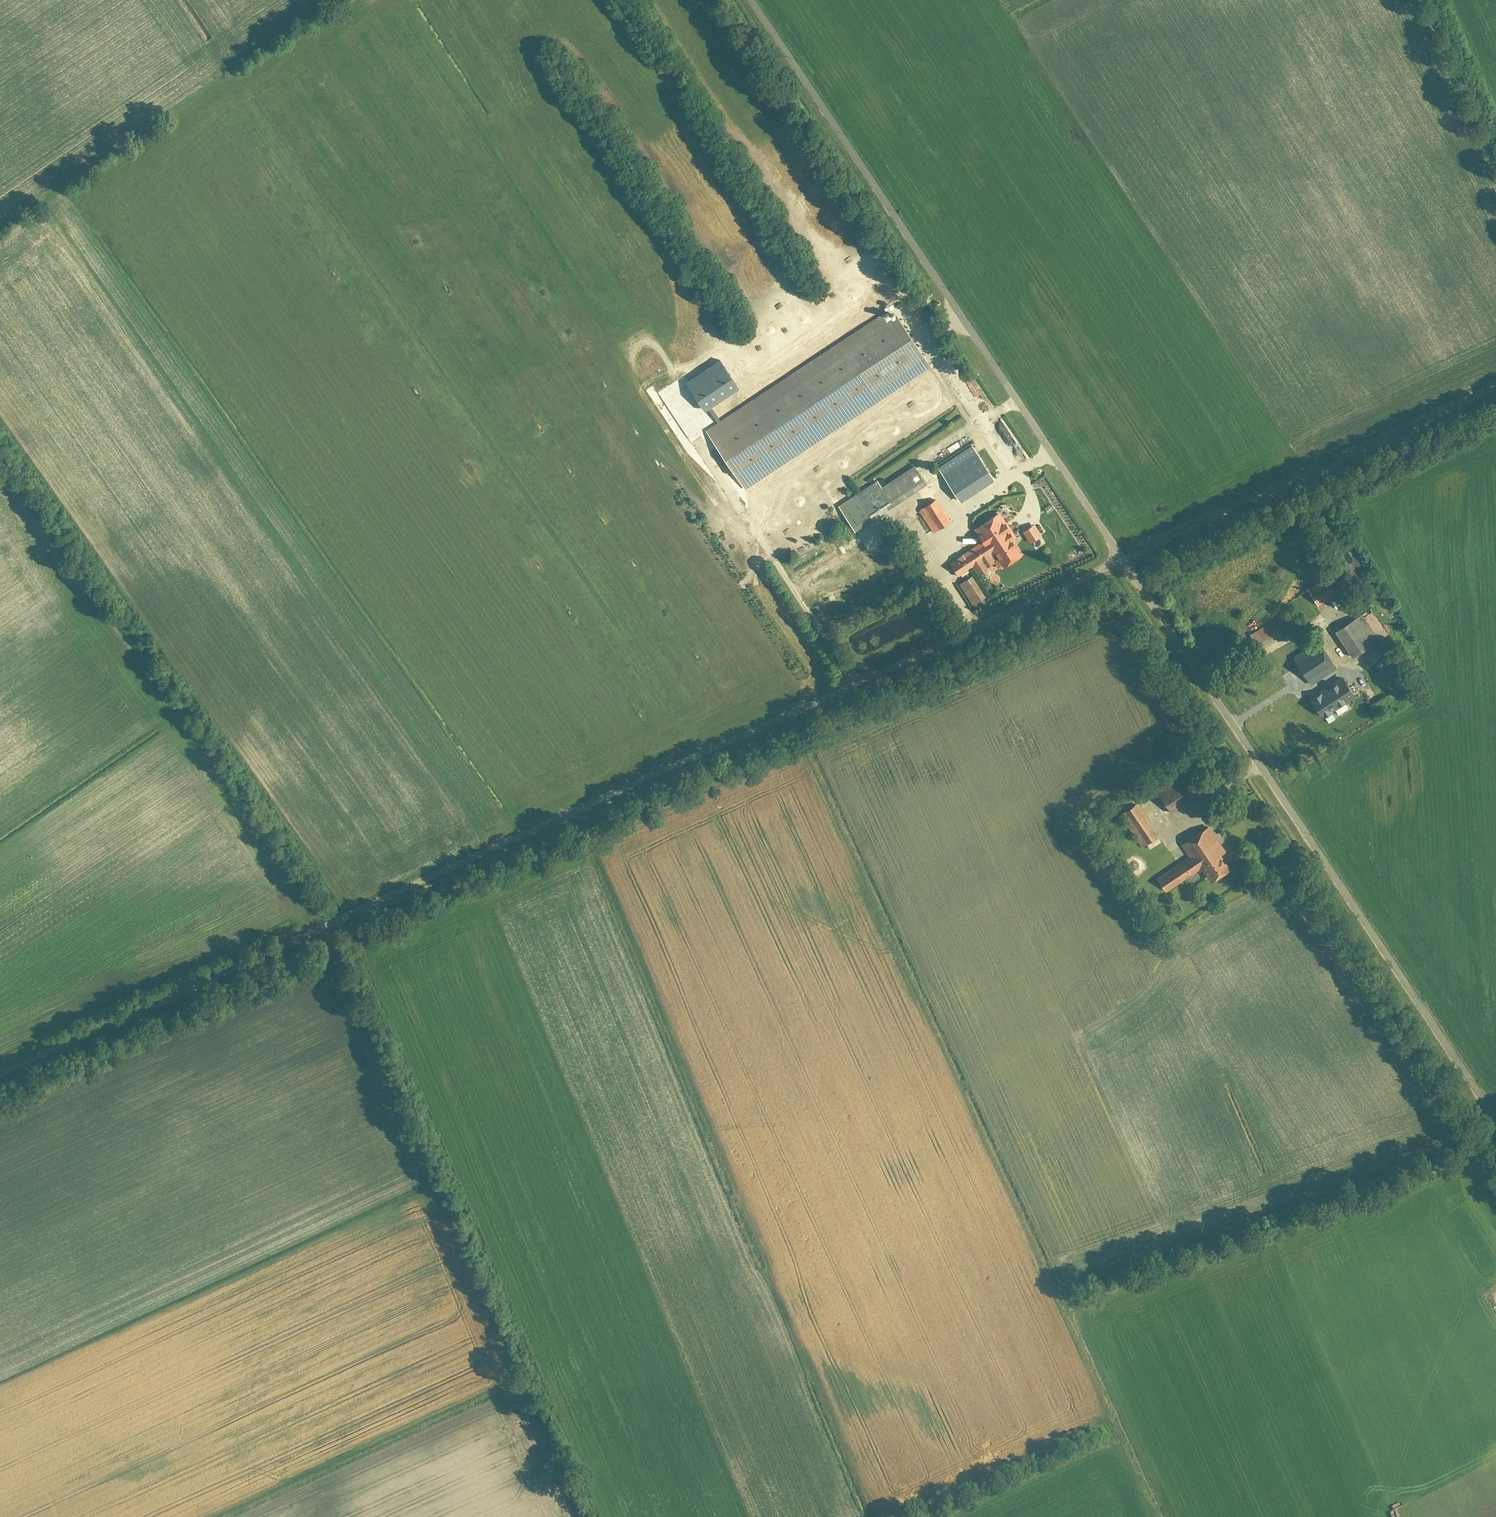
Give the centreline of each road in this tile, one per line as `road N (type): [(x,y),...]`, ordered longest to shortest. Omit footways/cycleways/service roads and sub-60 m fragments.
road 1 (track): [(0,1077),(1495,388)]
road 2 (unclassified): [(1495,1122),(752,0)]
road 3 (track): [(666,401),(855,687)]

